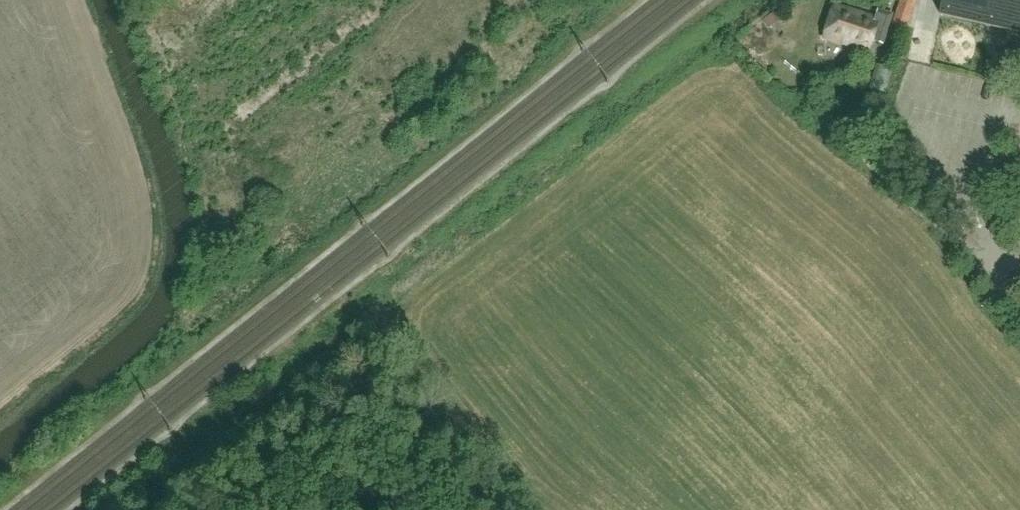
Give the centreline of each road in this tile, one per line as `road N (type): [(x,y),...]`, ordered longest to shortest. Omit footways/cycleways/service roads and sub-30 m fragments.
road 1 (track): [(868,69),(853,126),(861,149),(960,243),(979,250)]
road 2 (unclassified): [(1019,305),(992,272),(1019,152)]

